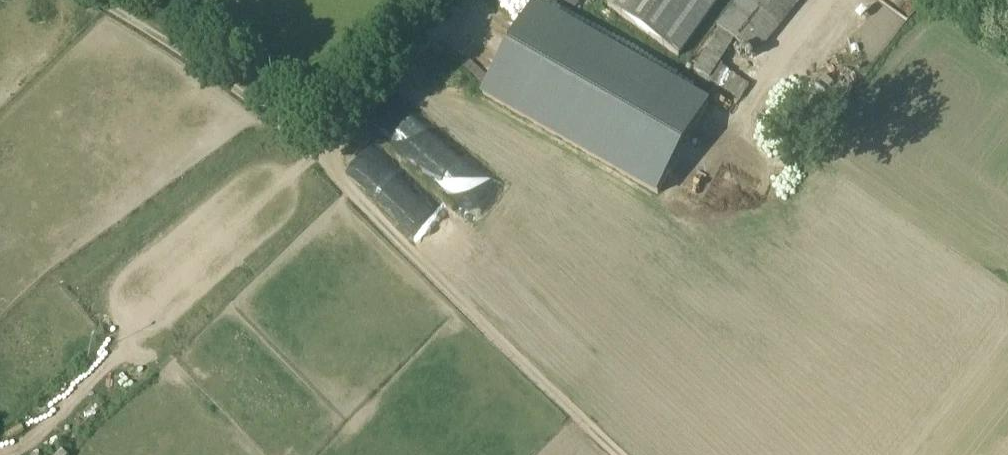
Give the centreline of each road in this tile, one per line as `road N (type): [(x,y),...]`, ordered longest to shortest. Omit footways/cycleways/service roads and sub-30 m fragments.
road 1 (track): [(620,454),(361,203),(322,155)]
road 2 (track): [(102,0),(322,155)]
road 3 (track): [(322,155),(440,0)]

